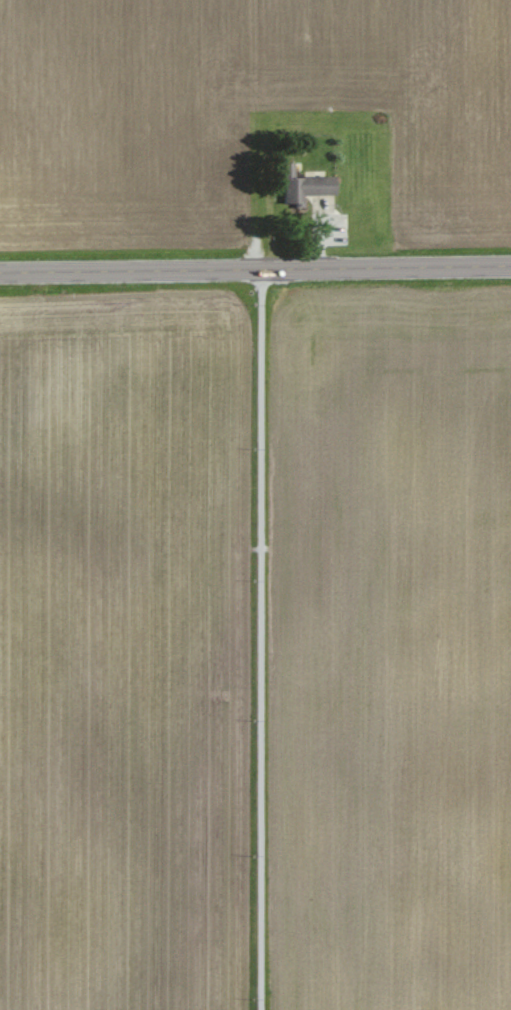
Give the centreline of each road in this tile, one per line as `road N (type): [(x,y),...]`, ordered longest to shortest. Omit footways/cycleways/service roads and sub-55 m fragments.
road 1 (primary): [(0,274),(510,266)]

